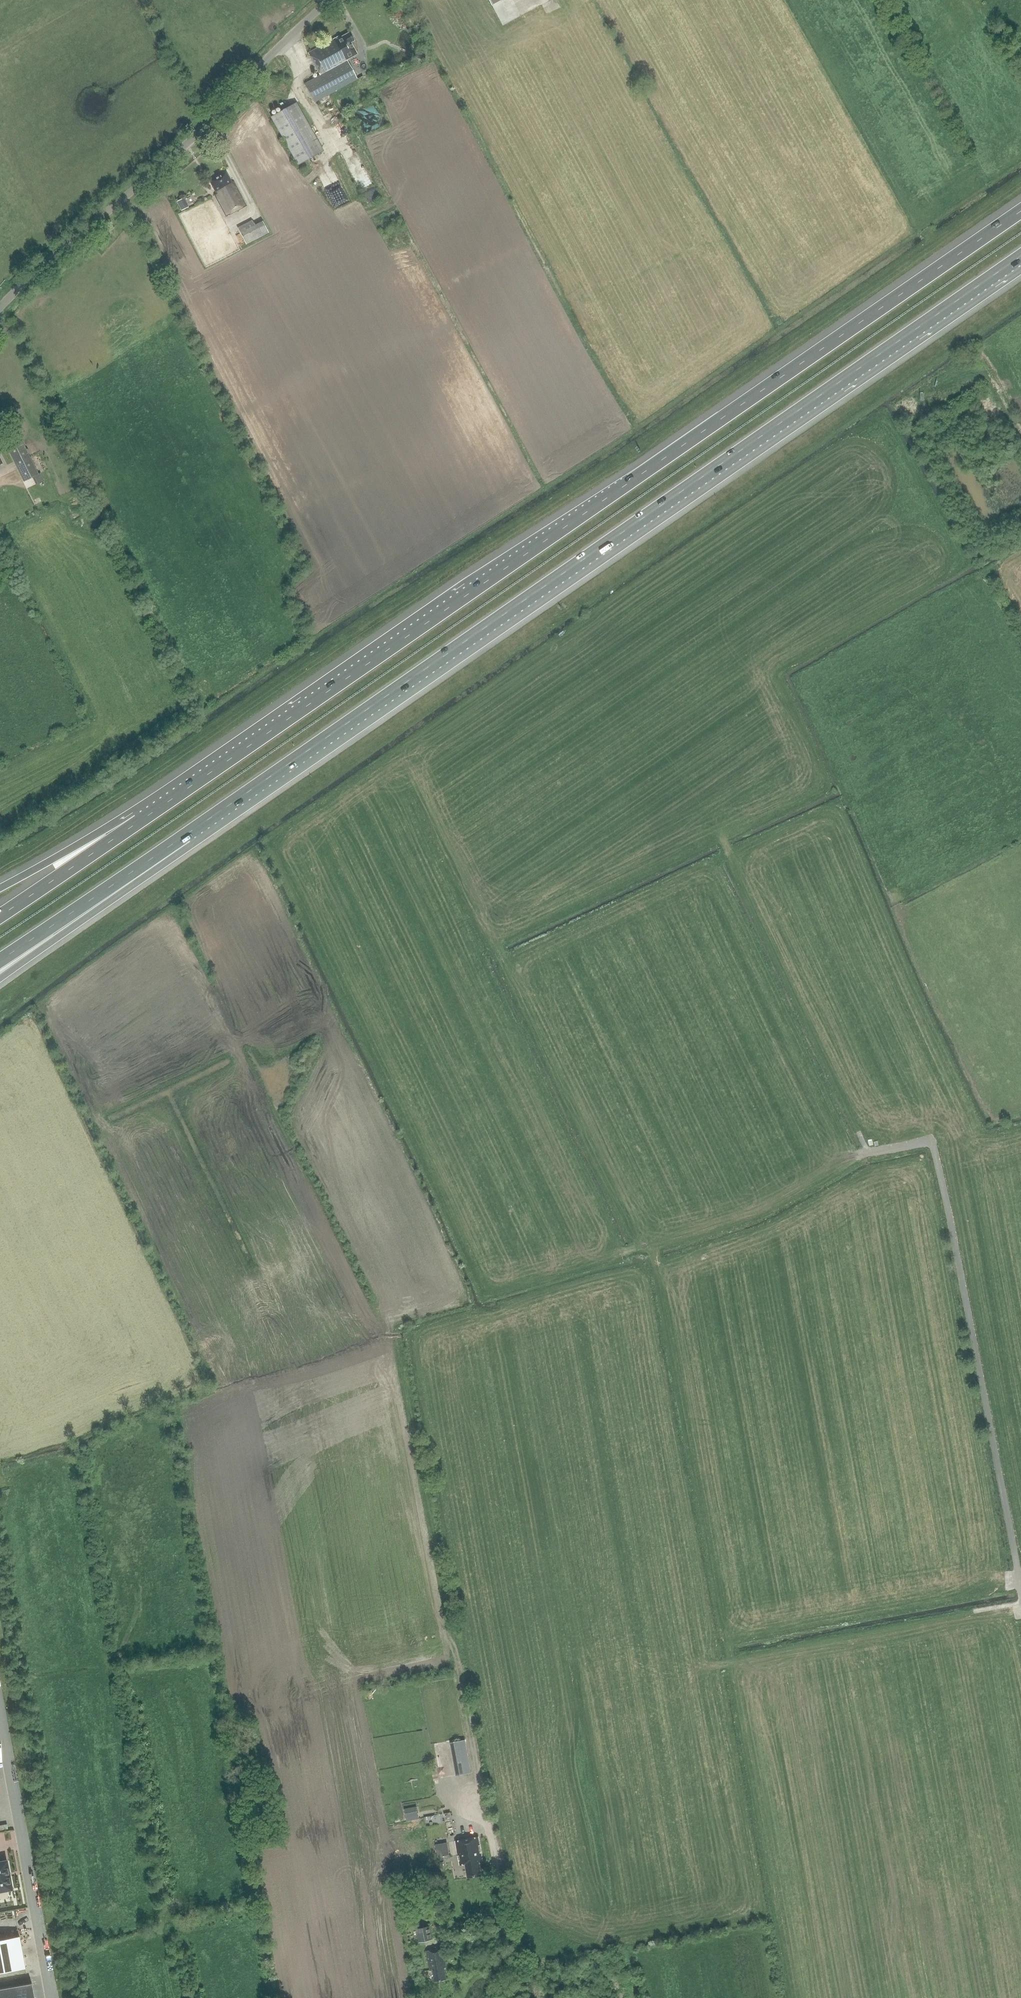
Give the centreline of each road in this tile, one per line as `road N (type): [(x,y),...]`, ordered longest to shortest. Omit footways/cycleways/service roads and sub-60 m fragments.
road 1 (motorway): [(1020,211),(139,822)]
road 2 (motorway): [(188,834),(1020,256)]
road 3 (unclassified): [(0,312),(335,0)]
road 4 (unclassified): [(0,1709),(52,1997)]
road 5 (motorway): [(0,977),(188,834)]
road 6 (unclassified): [(520,1997),(478,1774)]
road 7 (motorway): [(0,960),(188,834)]
road 8 (motorway): [(139,822),(0,915)]
road 9 (motorway): [(139,822),(0,888)]

